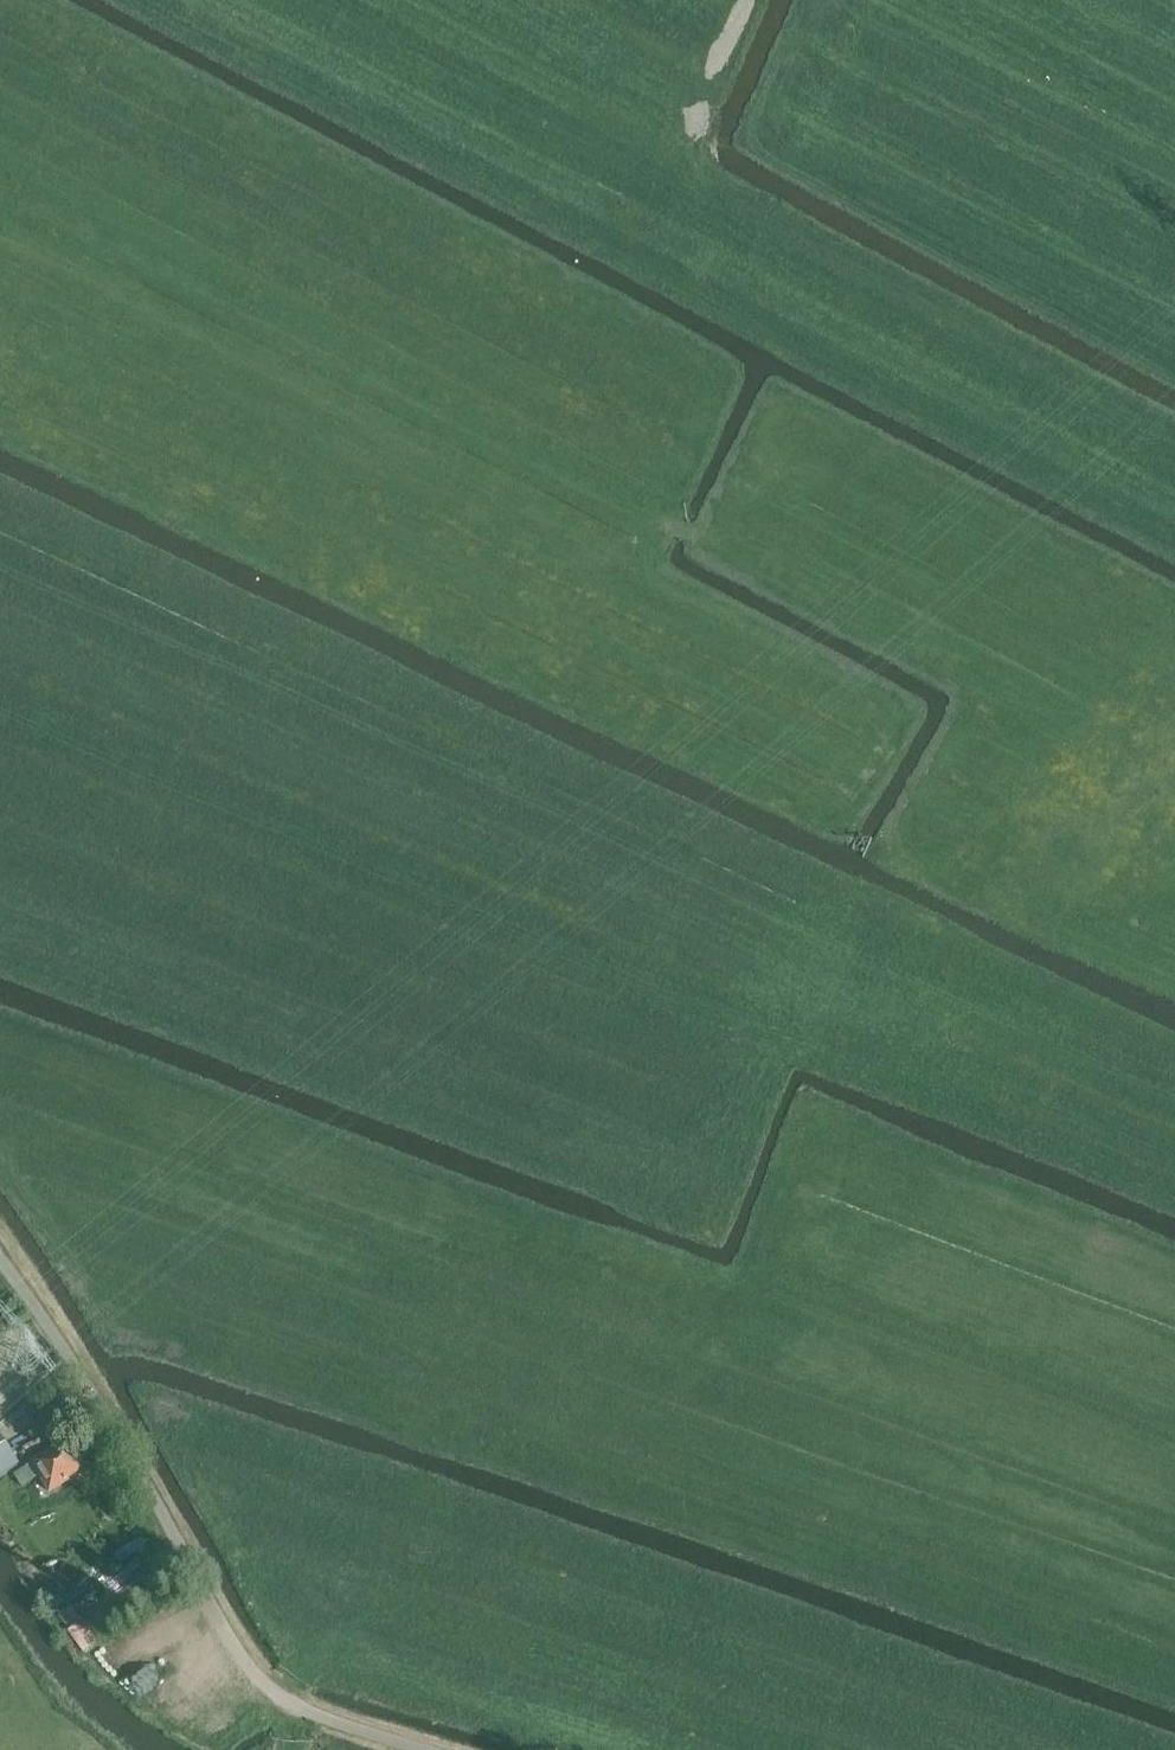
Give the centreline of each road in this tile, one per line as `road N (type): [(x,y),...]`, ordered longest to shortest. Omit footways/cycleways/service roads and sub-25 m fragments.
road 1 (residential): [(188,1564),(130,1453),(0,1265)]

